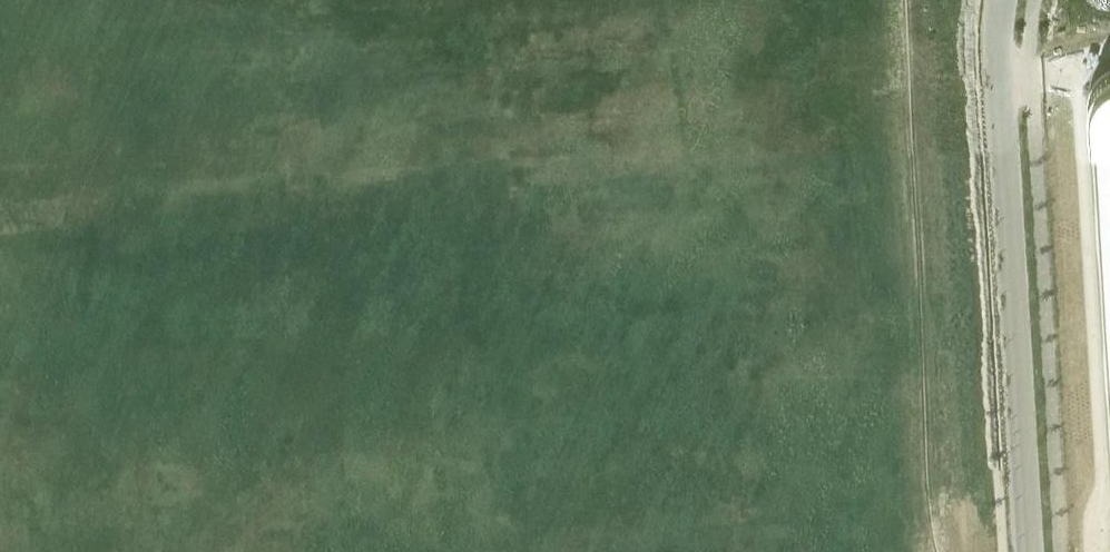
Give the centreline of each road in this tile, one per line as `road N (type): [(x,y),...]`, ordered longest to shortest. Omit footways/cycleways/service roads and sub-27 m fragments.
road 1 (unclassified): [(1003,0),(1024,551)]

